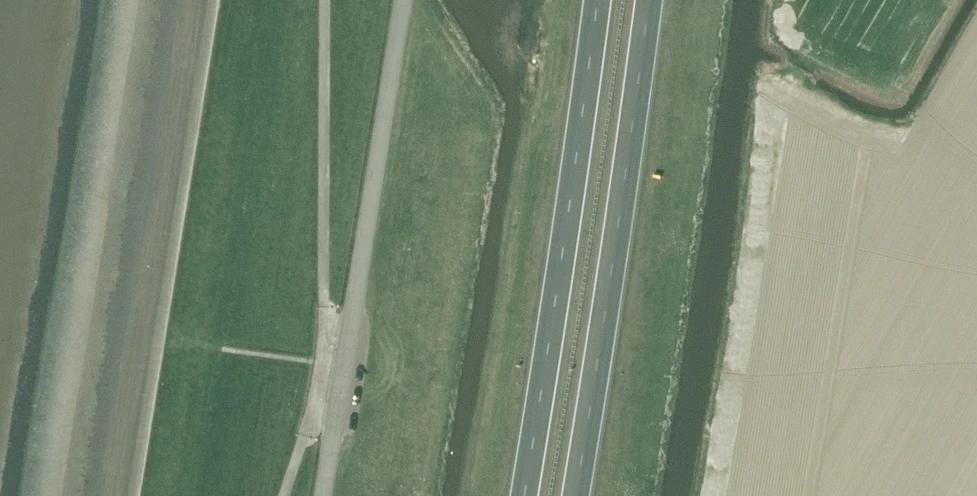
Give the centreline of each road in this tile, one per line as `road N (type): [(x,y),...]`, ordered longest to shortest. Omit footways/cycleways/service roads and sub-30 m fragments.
road 1 (trunk): [(567,495),(644,0)]
road 2 (trunk): [(593,0),(517,495)]
road 3 (unclassified): [(322,495),(395,0)]

